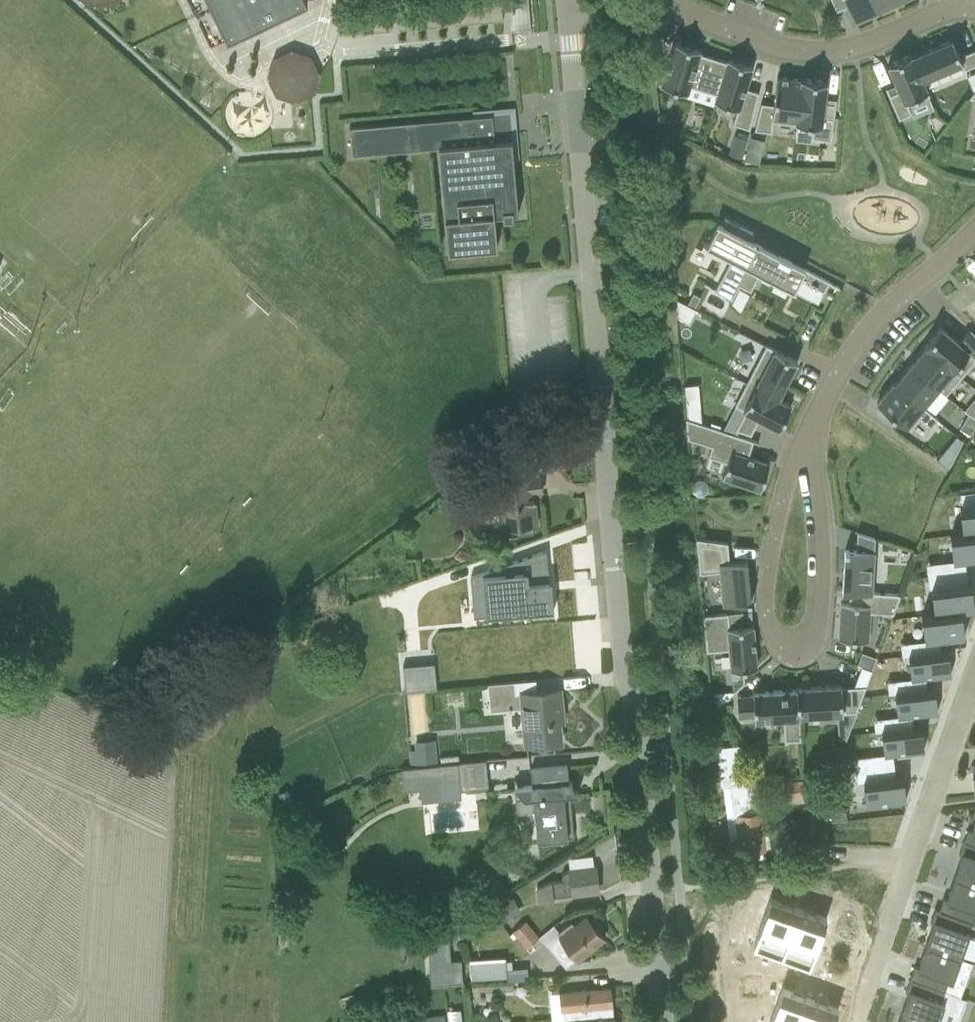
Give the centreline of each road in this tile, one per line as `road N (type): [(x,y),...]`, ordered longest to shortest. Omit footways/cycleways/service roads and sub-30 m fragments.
road 1 (unclassified): [(566,11),(662,1021)]
road 2 (residential): [(974,10),(937,14),(822,53),(778,49),(653,9),(566,11)]
road 3 (residential): [(806,446),(823,533),(823,579),(819,626),(796,651),(777,647),(766,623),(788,481)]
road 4 (residential): [(806,446),(860,338),(974,232)]
road 5 (residential): [(974,680),(907,868)]
road 6 (residential): [(907,868),(850,1021)]

